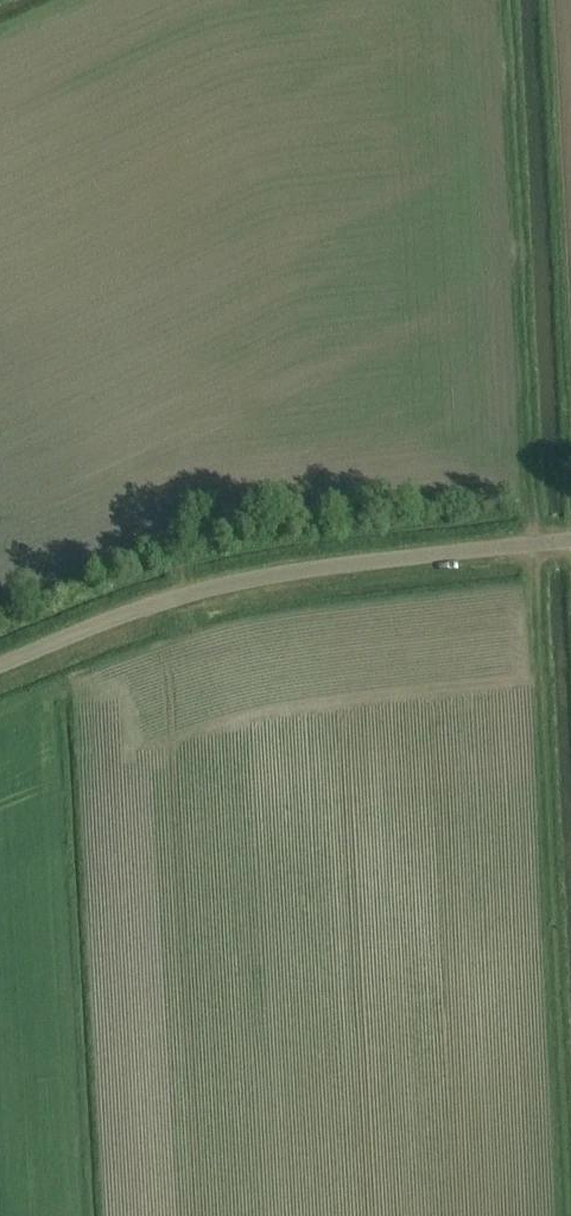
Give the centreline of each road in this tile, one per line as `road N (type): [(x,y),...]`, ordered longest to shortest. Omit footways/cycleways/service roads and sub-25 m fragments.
road 1 (unclassified): [(0,667),(120,616),(247,580),(570,540)]

